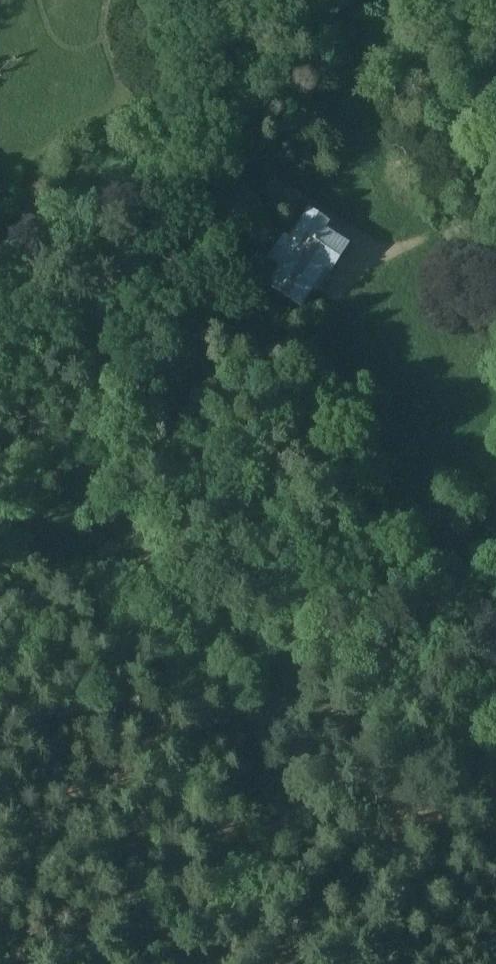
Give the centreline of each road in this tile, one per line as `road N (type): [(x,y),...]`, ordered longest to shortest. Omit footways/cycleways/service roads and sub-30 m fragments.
road 1 (track): [(216,0),(229,92),(270,163),(282,188),(268,249),(249,256),(236,251),(223,213),(254,136)]

